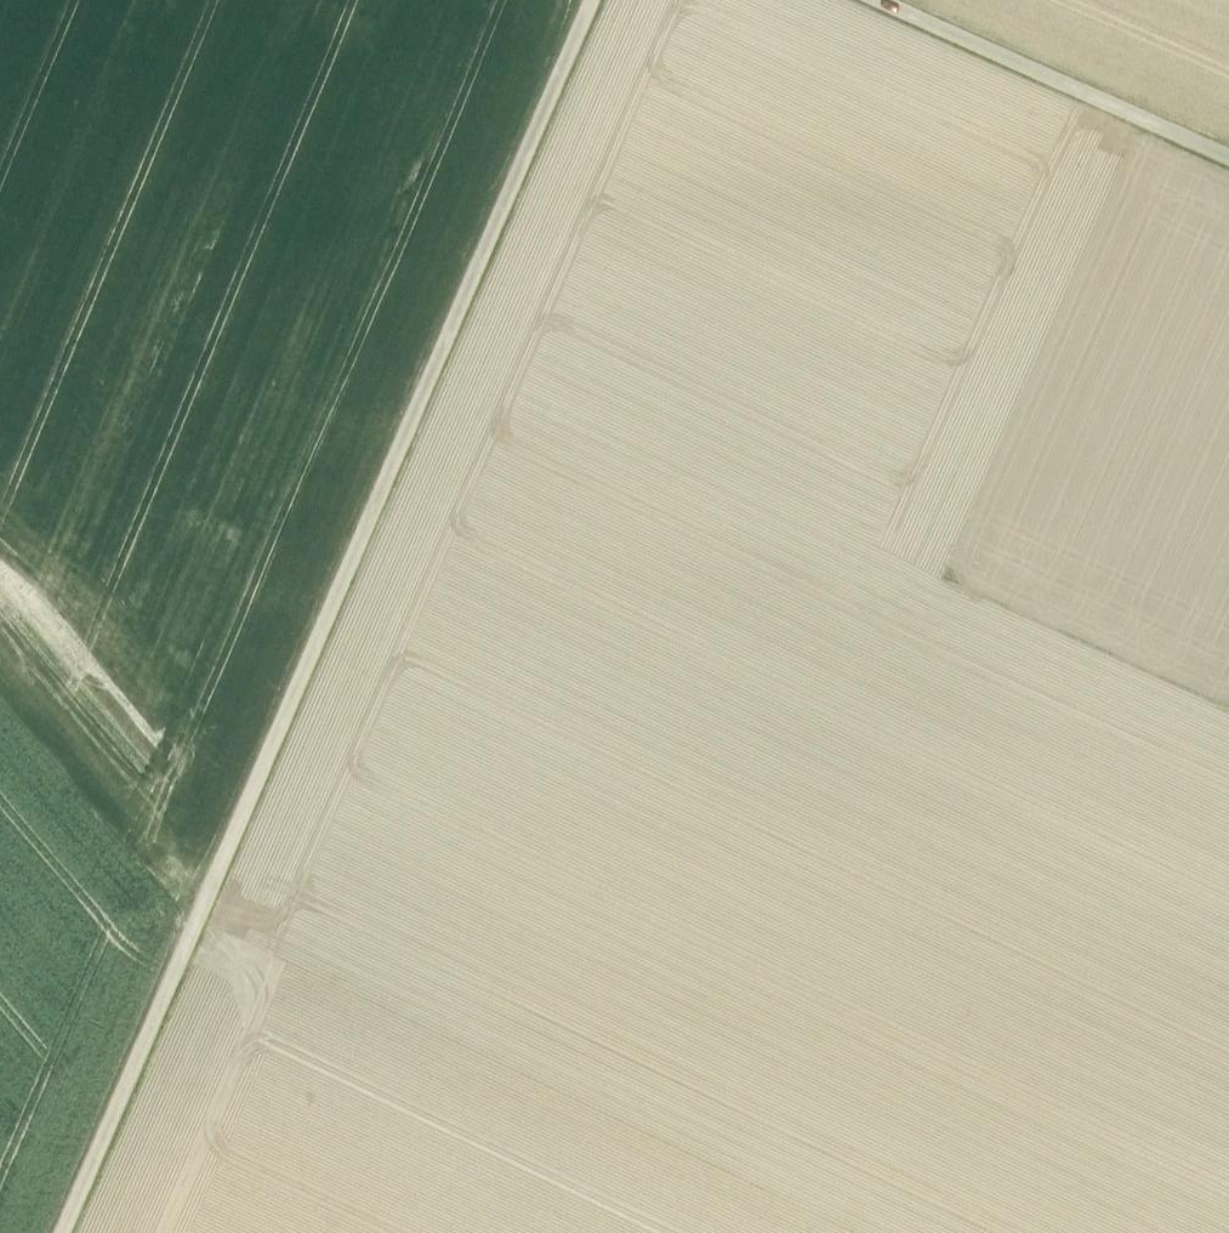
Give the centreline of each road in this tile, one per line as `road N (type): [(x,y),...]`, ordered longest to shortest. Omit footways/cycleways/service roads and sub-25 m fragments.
road 1 (track): [(594,0),(74,1232)]
road 2 (track): [(1228,155),(881,0)]

